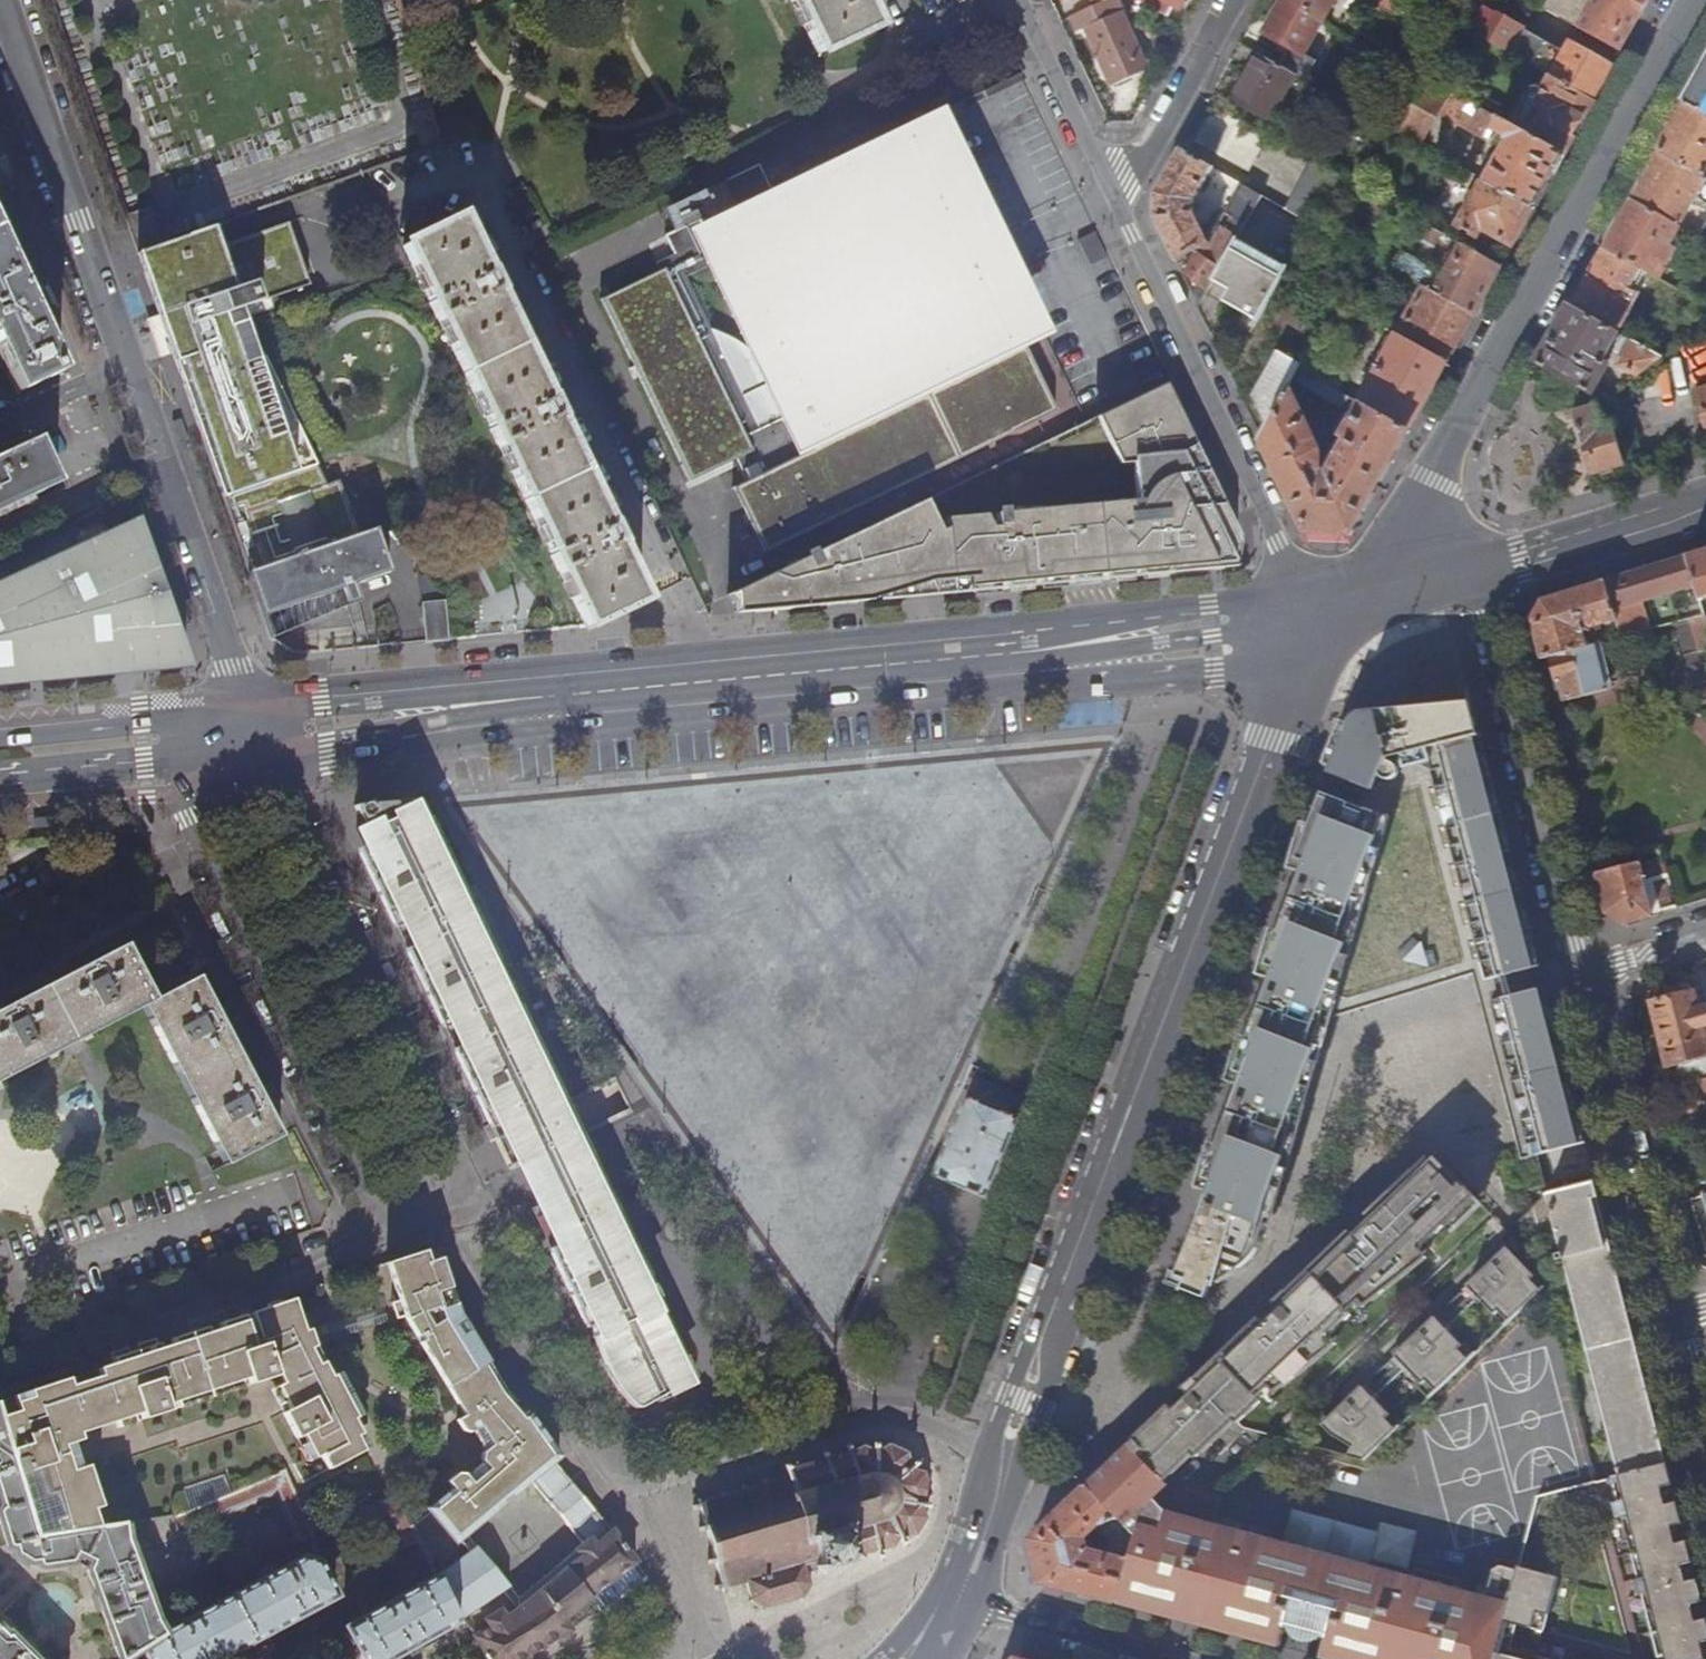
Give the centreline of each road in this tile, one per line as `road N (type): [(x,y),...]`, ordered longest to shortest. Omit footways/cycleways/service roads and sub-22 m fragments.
road 1 (secondary): [(230,766),(287,767),(475,735),(1216,666),(1318,634)]
road 2 (secondary): [(1318,634),(1209,603),(239,702)]
road 3 (secondary): [(1318,634),(1268,741),(1021,1404),(976,1564),(953,1612)]
road 4 (residential): [(1318,634),(1213,636),(486,703)]
road 5 (secondary): [(1702,0),(1430,479),(1318,634)]
road 6 (residential): [(239,702),(234,667),(1,0)]
road 7 (residential): [(382,1226),(428,1207),(464,1179),(299,796),(230,766)]
road 8 (residential): [(230,766),(191,821),(382,1226)]
road 9 (residential): [(1318,634),(1117,202)]
road 10 (residential): [(382,1226),(0,1377)]
road 11 (residential): [(1475,572),(1581,966)]
road 12 (residential): [(1581,966),(1675,1321)]
road 13 (secondary): [(239,702),(192,718),(0,738)]
road 14 (secondary): [(1475,572),(1705,502)]
road 15 (residential): [(239,702),(0,719)]
road 16 (residential): [(0,808),(168,793),(230,766)]
road 17 (residential): [(1230,0),(1117,202)]
road 18 (secondary): [(0,782),(230,766)]
road 19 (residential): [(1173,1658),(1011,1616),(953,1612)]
road 20 (residential): [(1117,202),(1021,0)]
road 21 (secondary): [(1318,634),(1475,572)]
road 22 (residential): [(1705,930),(1581,966)]
road 23 (residential): [(1675,1321),(1705,1443)]

